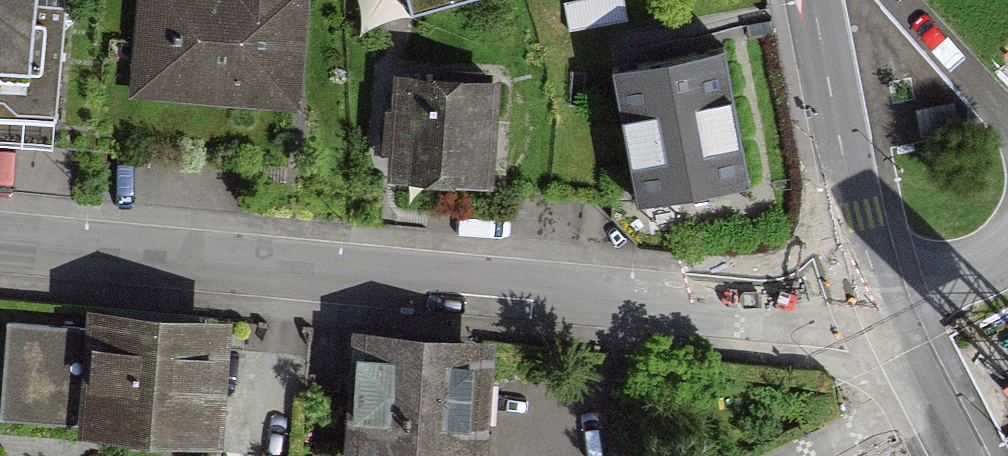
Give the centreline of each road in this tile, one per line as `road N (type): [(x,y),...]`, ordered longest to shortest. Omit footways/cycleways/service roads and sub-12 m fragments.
road 1 (residential): [(883,308),(791,316),(0,248)]
road 2 (residential): [(814,0),(864,240)]
road 3 (residential): [(1007,254),(969,265),(934,263),(864,240)]
road 4 (residential): [(932,404),(822,455)]

